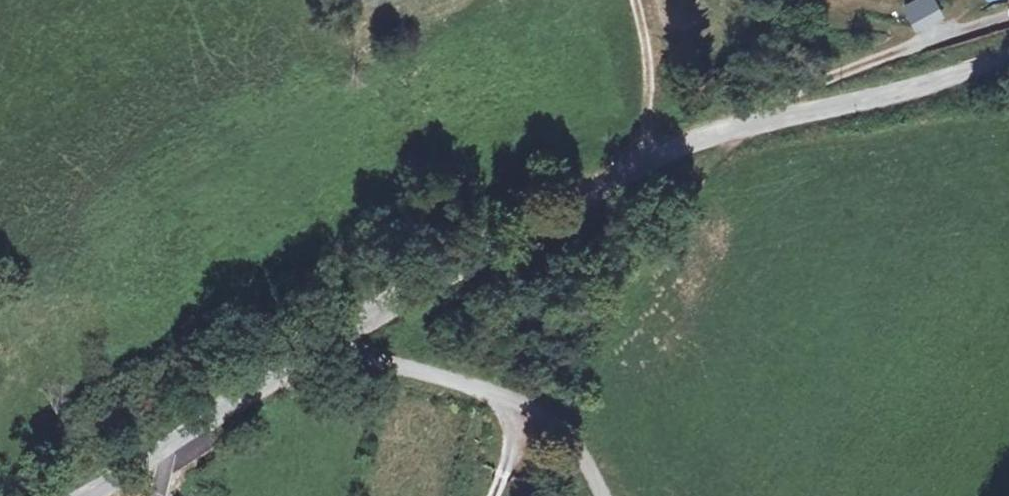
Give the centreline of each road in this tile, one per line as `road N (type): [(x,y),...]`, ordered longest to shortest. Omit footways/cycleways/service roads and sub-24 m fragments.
road 1 (unclassified): [(329,345),(603,184),(684,146),(1008,58)]
road 2 (unclassified): [(599,495),(551,420),(519,402),(329,345)]
road 3 (unclassified): [(88,495),(329,345)]

